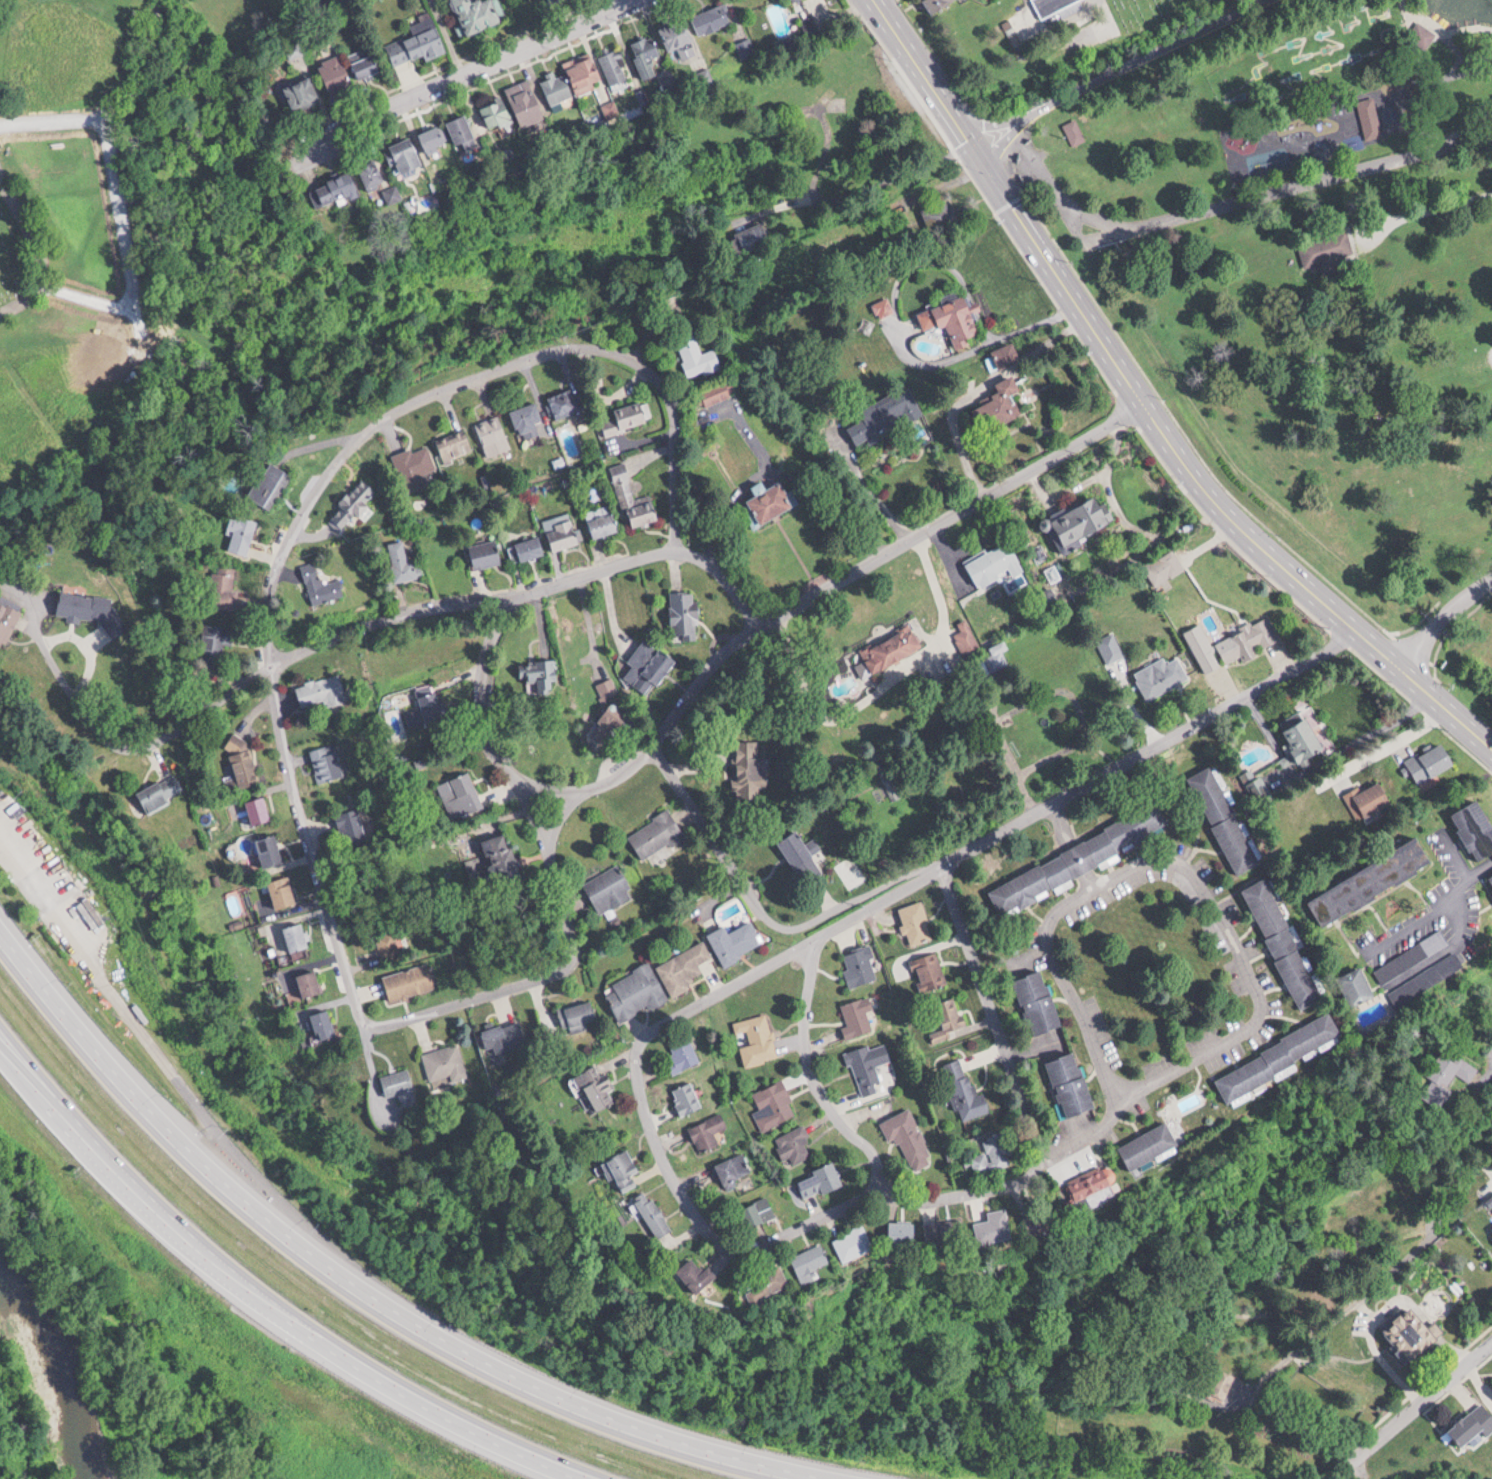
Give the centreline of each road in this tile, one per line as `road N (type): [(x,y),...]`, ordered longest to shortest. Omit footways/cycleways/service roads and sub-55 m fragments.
road 1 (residential): [(521,781),(580,958),(565,973),(366,1025),(283,740),(268,603),(317,483),(368,427),(417,398),(548,351),(599,346),(635,357),(671,398),(674,549)]
road 2 (motorway): [(831,1478),(623,1421),(440,1329),(306,1245),(132,1085),(0,930)]
road 3 (residential): [(1362,631),(638,1042)]
road 4 (motorway): [(0,1033),(148,1202),(230,1274),(421,1402),(592,1478)]
road 5 (residential): [(1123,1086),(1142,1090),(1258,1022),(1261,1004),(1238,949),(1182,866),(1146,865),(1049,926),(1055,969),(1103,1069),(1123,1086)]
road 6 (residential): [(638,1042),(634,1068),(649,1129),(703,1225),(745,1253),(863,1198),(970,1194),(1014,1184),(1055,1160)]
road 7 (residential): [(973,146),(1029,164),(1078,207),(1126,228),(1491,136)]
road 8 (primary): [(1110,355),(1196,479),(1491,747)]
road 9 (residential): [(275,662),(384,617),(512,602),(674,549),(726,575),(761,627)]
road 10 (residential): [(761,627),(1141,403)]
road 11 (primary): [(875,0),(1110,355)]
road 12 (residential): [(652,748),(774,923),(808,923),(942,866)]
road 13 (residential): [(641,0),(322,141)]
road 14 (motorway): [(306,1245),(99,977)]
road 15 (tertiary): [(1255,0),(973,146)]
road 16 (residential): [(275,662),(193,721),(151,738),(113,738),(39,632)]
road 17 (residential): [(521,781),(580,792),(621,776),(652,748),(696,683),(761,627)]
road 18 (residential): [(887,1196),(883,1167),(823,1097),(804,1054),(816,936)]
road 19 (residential): [(512,602),(490,645),(483,696),(491,750),(521,781)]
road 20 (residential): [(979,982),(1055,1160)]
road 21 (residential): [(1491,1339),(1358,1450)]
road 22 (residential): [(1325,781),(1449,710)]
road 23 (tertiary): [(1403,666),(1467,592),(1491,576)]
road 24 (residential): [(979,982),(942,866)]

